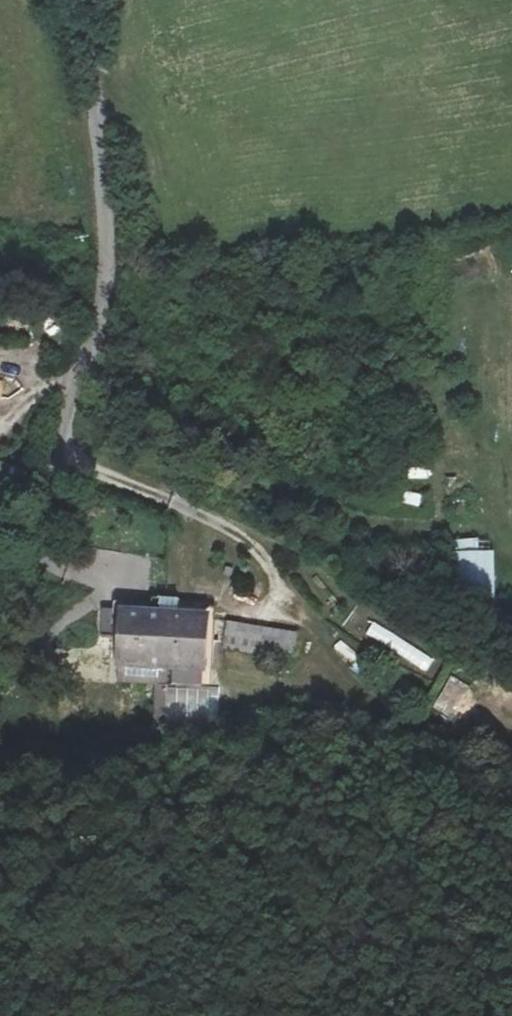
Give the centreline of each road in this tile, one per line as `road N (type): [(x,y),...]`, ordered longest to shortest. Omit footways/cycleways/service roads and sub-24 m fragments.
road 1 (residential): [(61,457),(97,346),(109,226),(76,0)]

